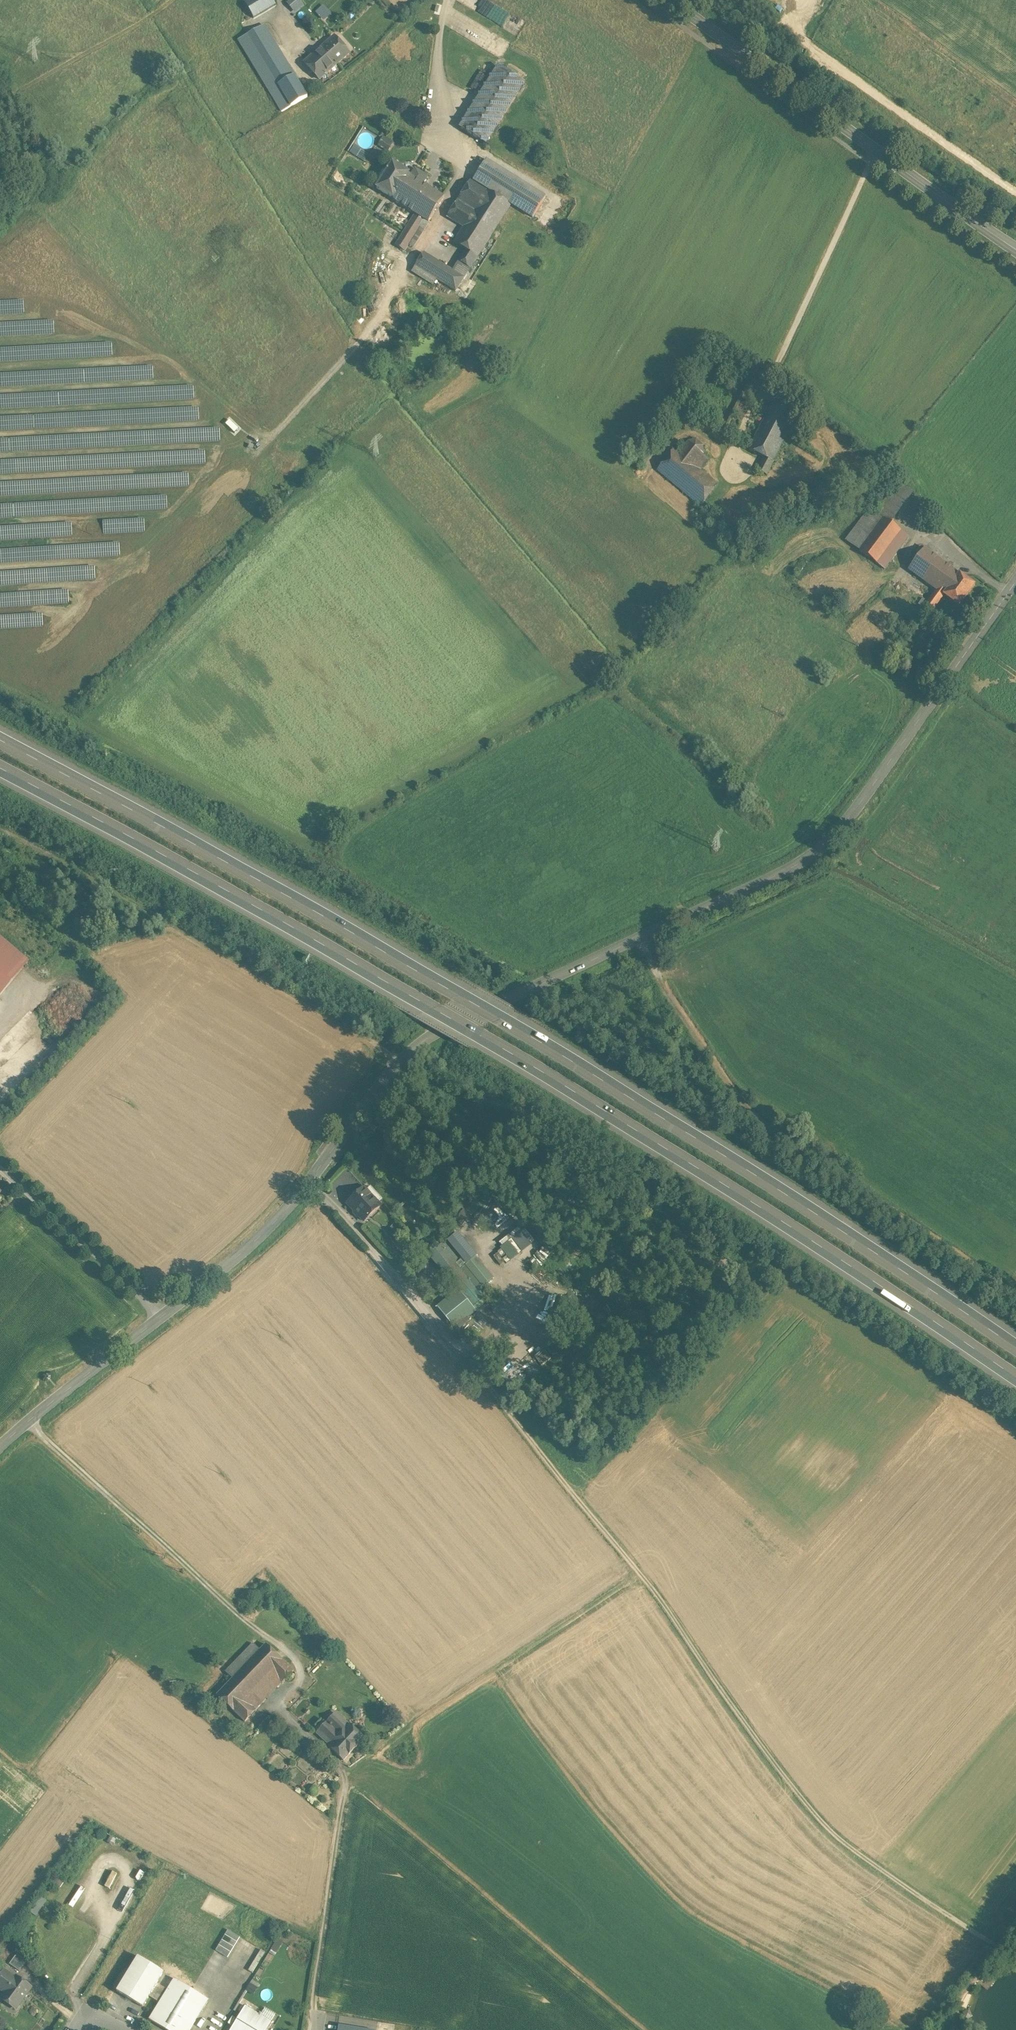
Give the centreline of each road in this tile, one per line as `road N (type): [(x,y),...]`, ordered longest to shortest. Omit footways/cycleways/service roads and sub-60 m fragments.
road 1 (tertiary): [(1015,585),(869,802),(801,869),(431,1035),(393,1068),(267,1229),(0,1447)]
road 2 (motorway): [(1015,1355),(386,944),(0,737)]
road 3 (motorway): [(0,776),(552,1082),(1015,1384)]
road 4 (secondary): [(667,0),(1015,248)]
road 5 (track): [(345,1777),(311,2010)]

